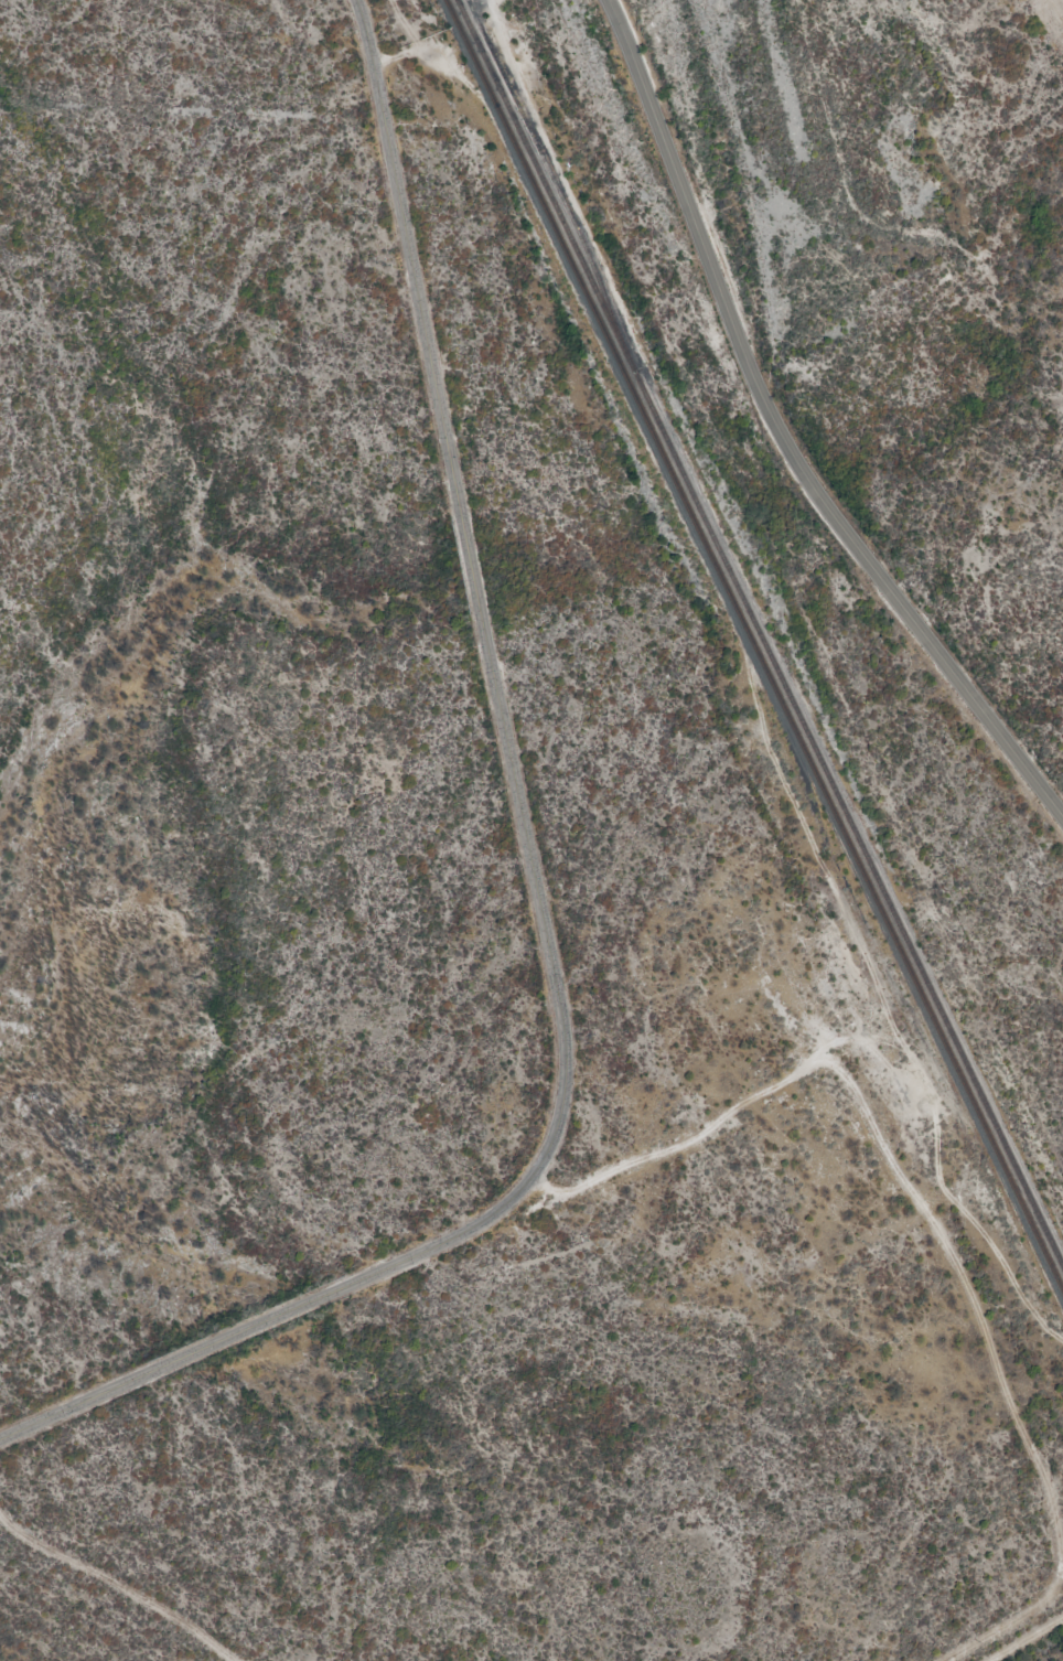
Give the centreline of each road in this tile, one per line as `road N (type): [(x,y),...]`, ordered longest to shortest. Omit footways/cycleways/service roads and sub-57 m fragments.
road 1 (residential): [(357,0),(558,986),(567,1058),(560,1122),(532,1179),(458,1236),(0,1440)]
road 2 (residential): [(609,0),(745,357),(791,451),(1062,816)]

